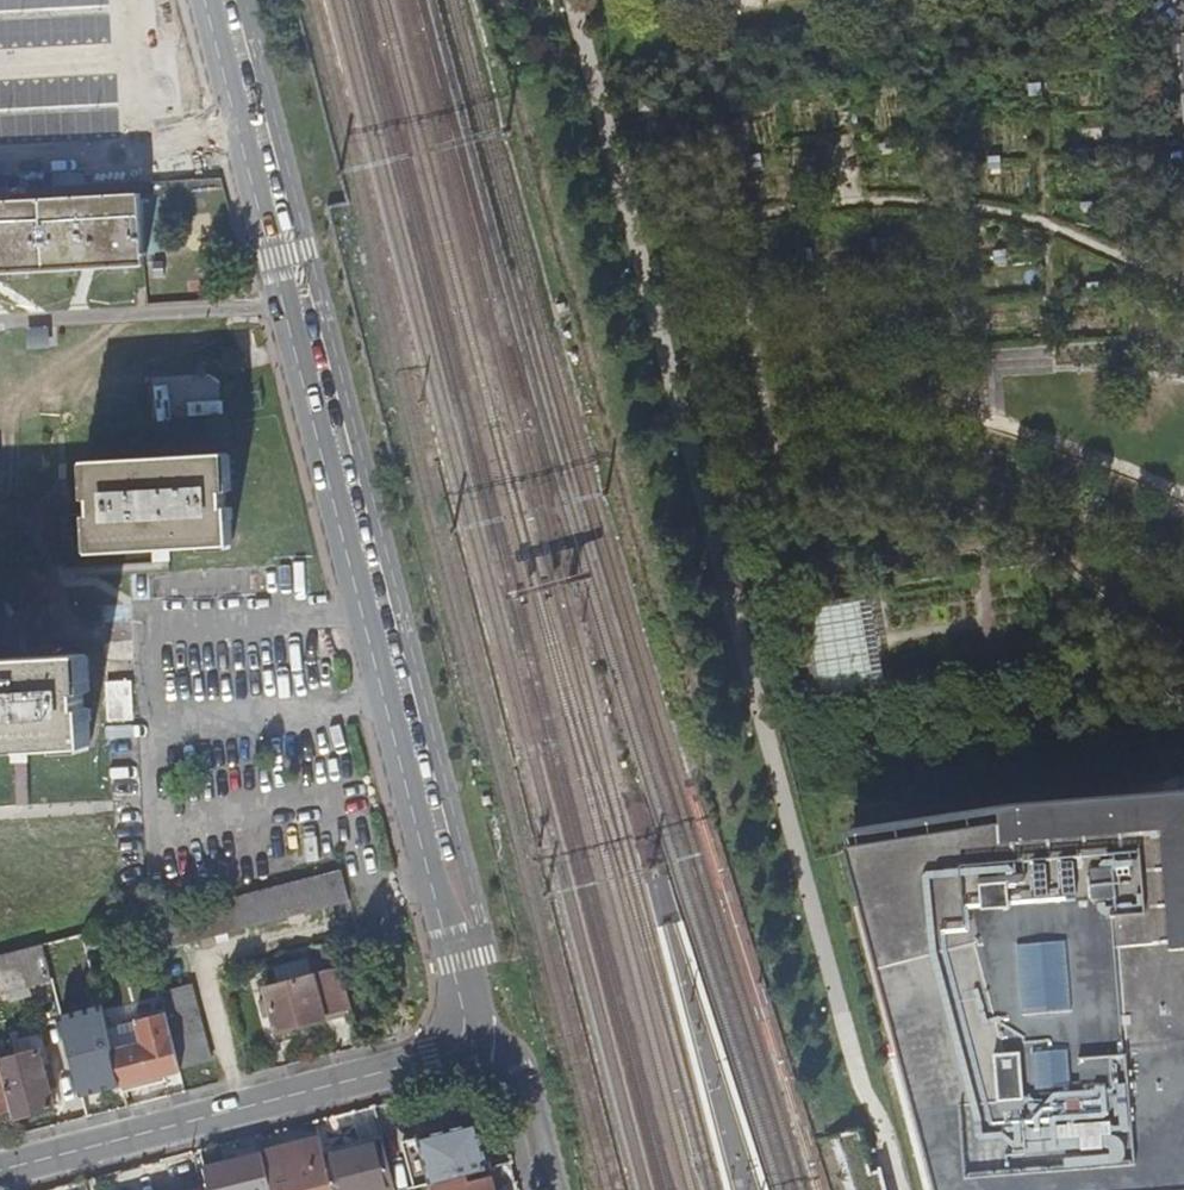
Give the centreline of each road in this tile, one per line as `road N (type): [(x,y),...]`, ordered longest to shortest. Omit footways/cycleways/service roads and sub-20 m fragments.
road 1 (unclassified): [(206,0),(464,1030)]
road 2 (residential): [(0,1173),(430,1062),(458,1045),(464,1030)]
road 3 (residential): [(554,1189),(523,1073),(464,1030)]

